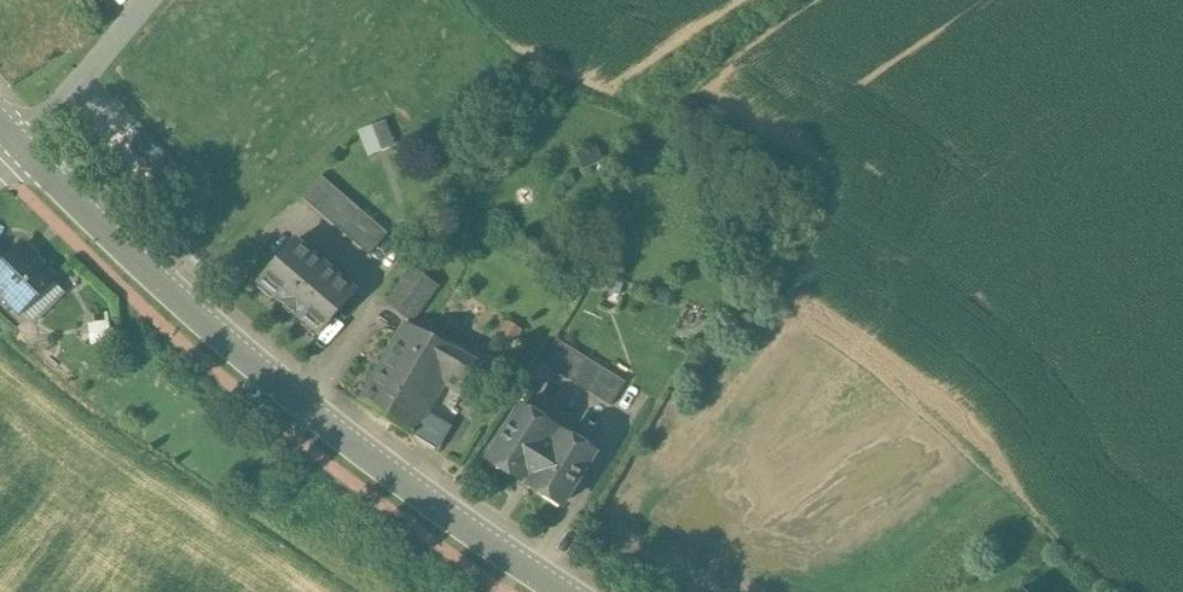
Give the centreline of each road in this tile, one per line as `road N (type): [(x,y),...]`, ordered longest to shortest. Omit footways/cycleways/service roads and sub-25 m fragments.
road 1 (tertiary): [(578,591),(290,393),(207,326),(27,147)]
road 2 (unclassified): [(152,0),(27,147)]

